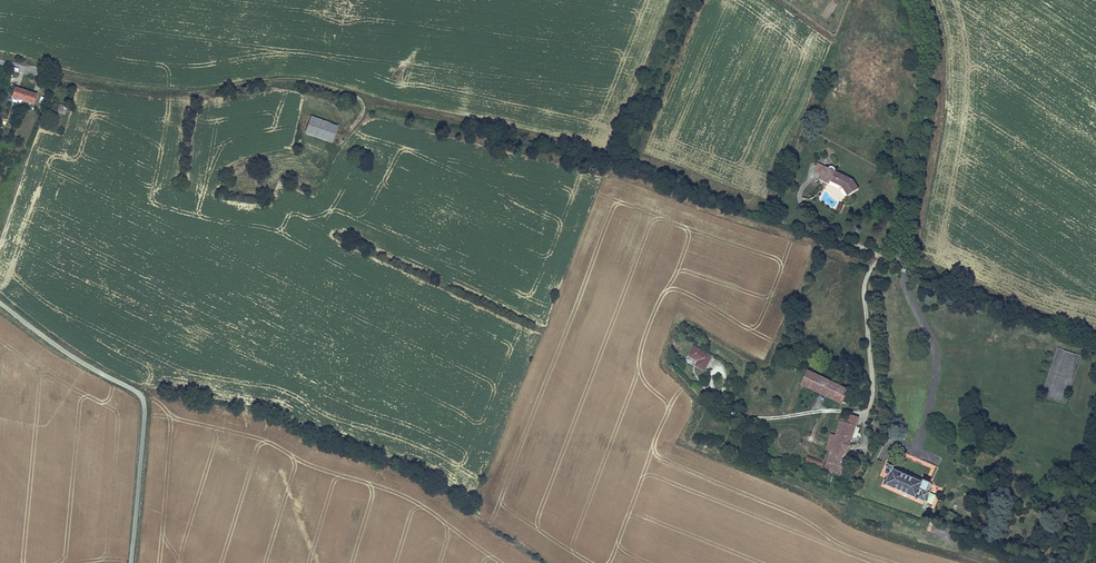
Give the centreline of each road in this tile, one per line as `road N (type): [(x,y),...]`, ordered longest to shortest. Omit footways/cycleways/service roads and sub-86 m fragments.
road 1 (track): [(338,149),(362,103),(317,84),(279,80),(174,94),(48,76)]
road 2 (residential): [(913,0),(927,49),(926,99),(901,232)]

